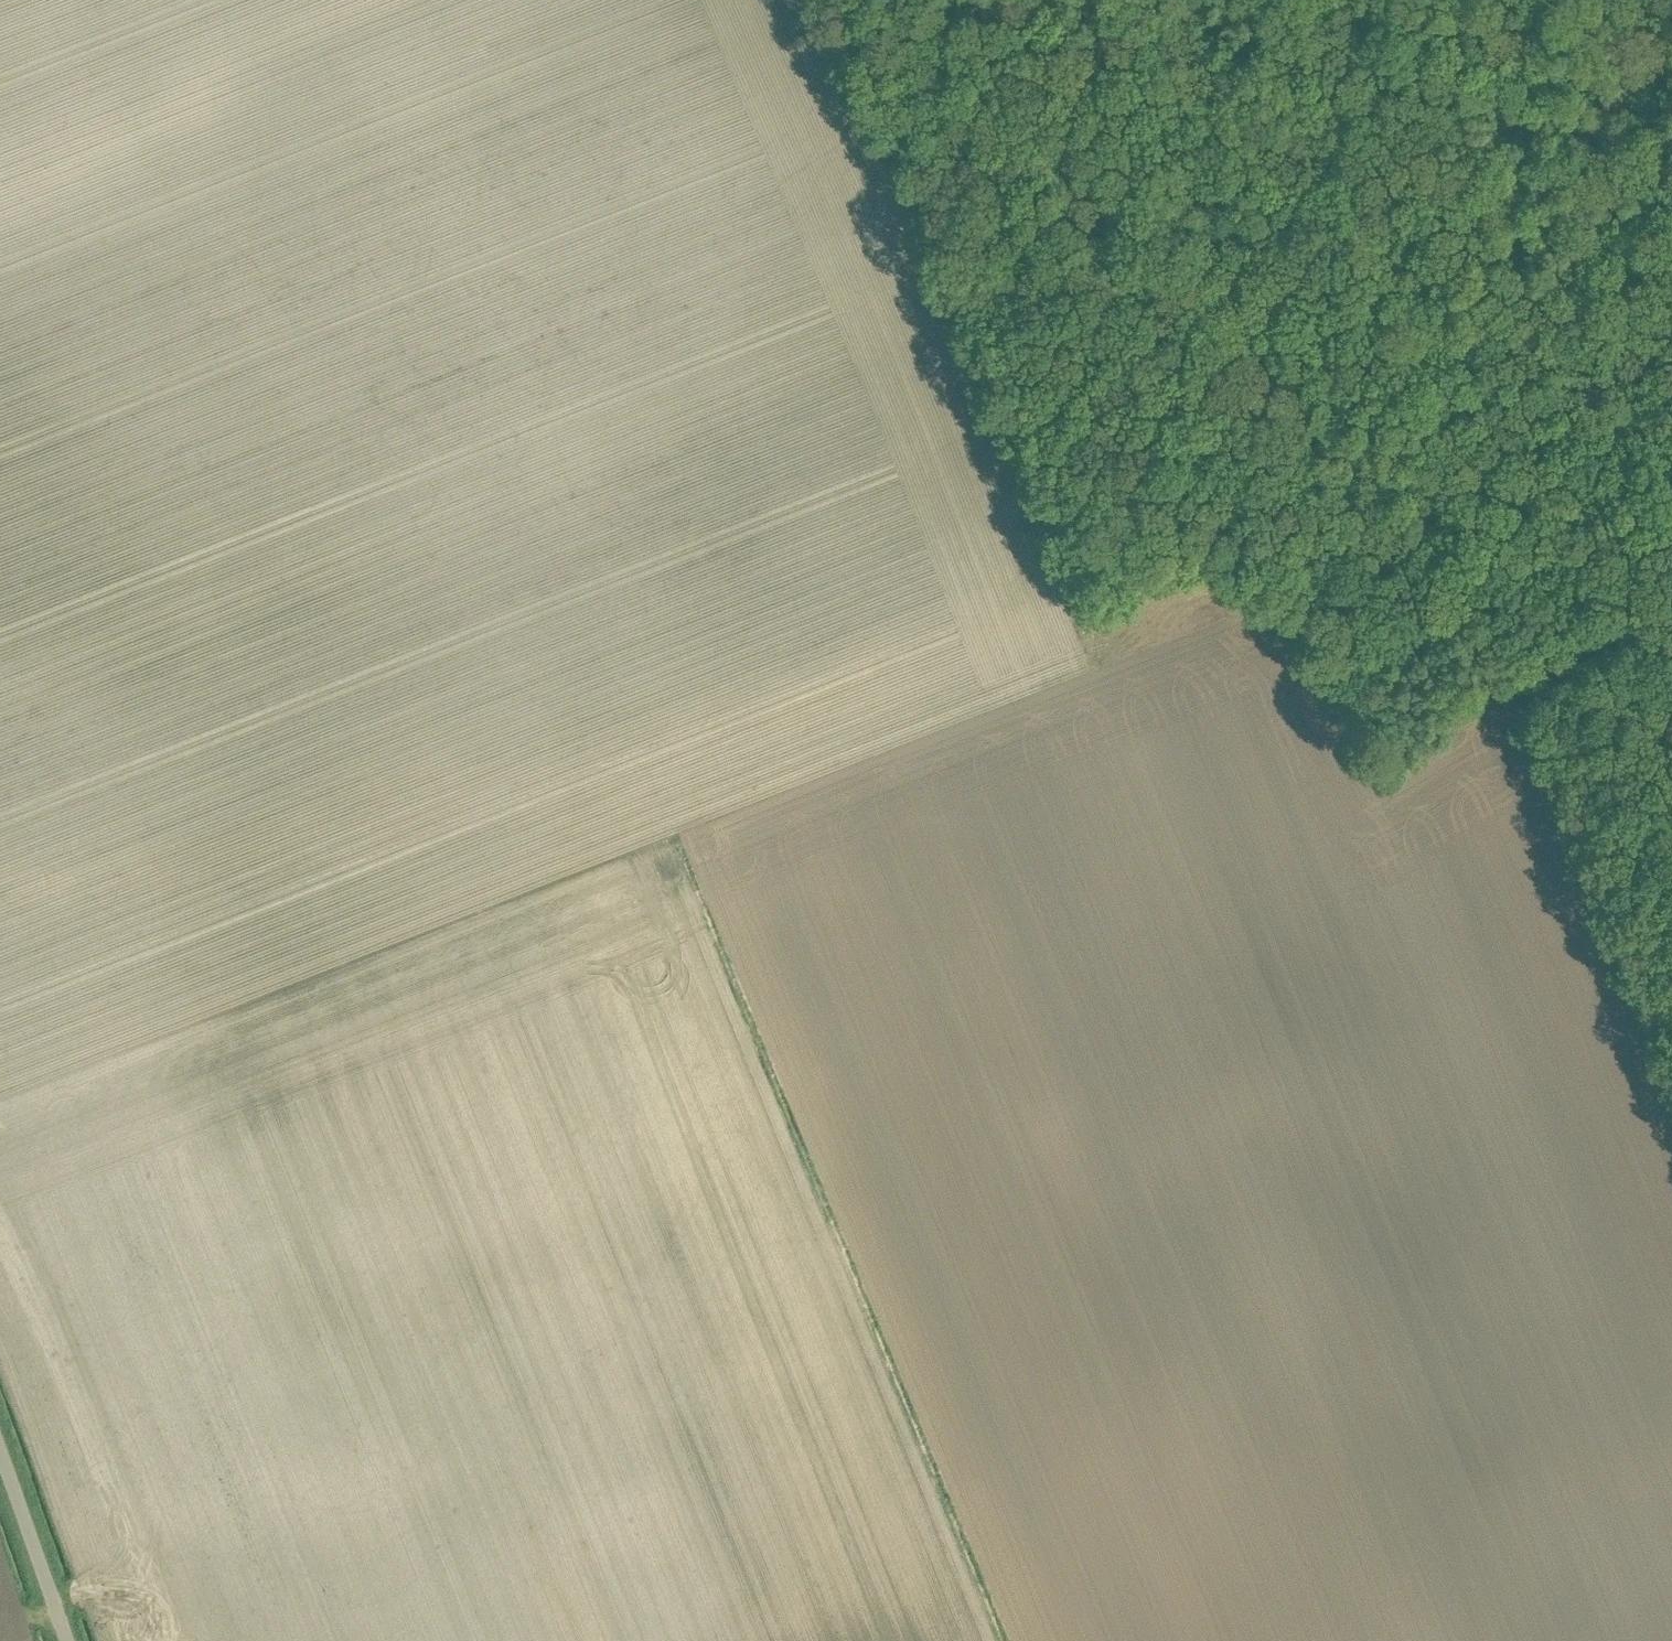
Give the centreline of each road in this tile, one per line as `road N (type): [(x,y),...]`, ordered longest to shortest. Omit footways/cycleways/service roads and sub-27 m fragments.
road 1 (unclassified): [(0,1454),(66,1640)]

